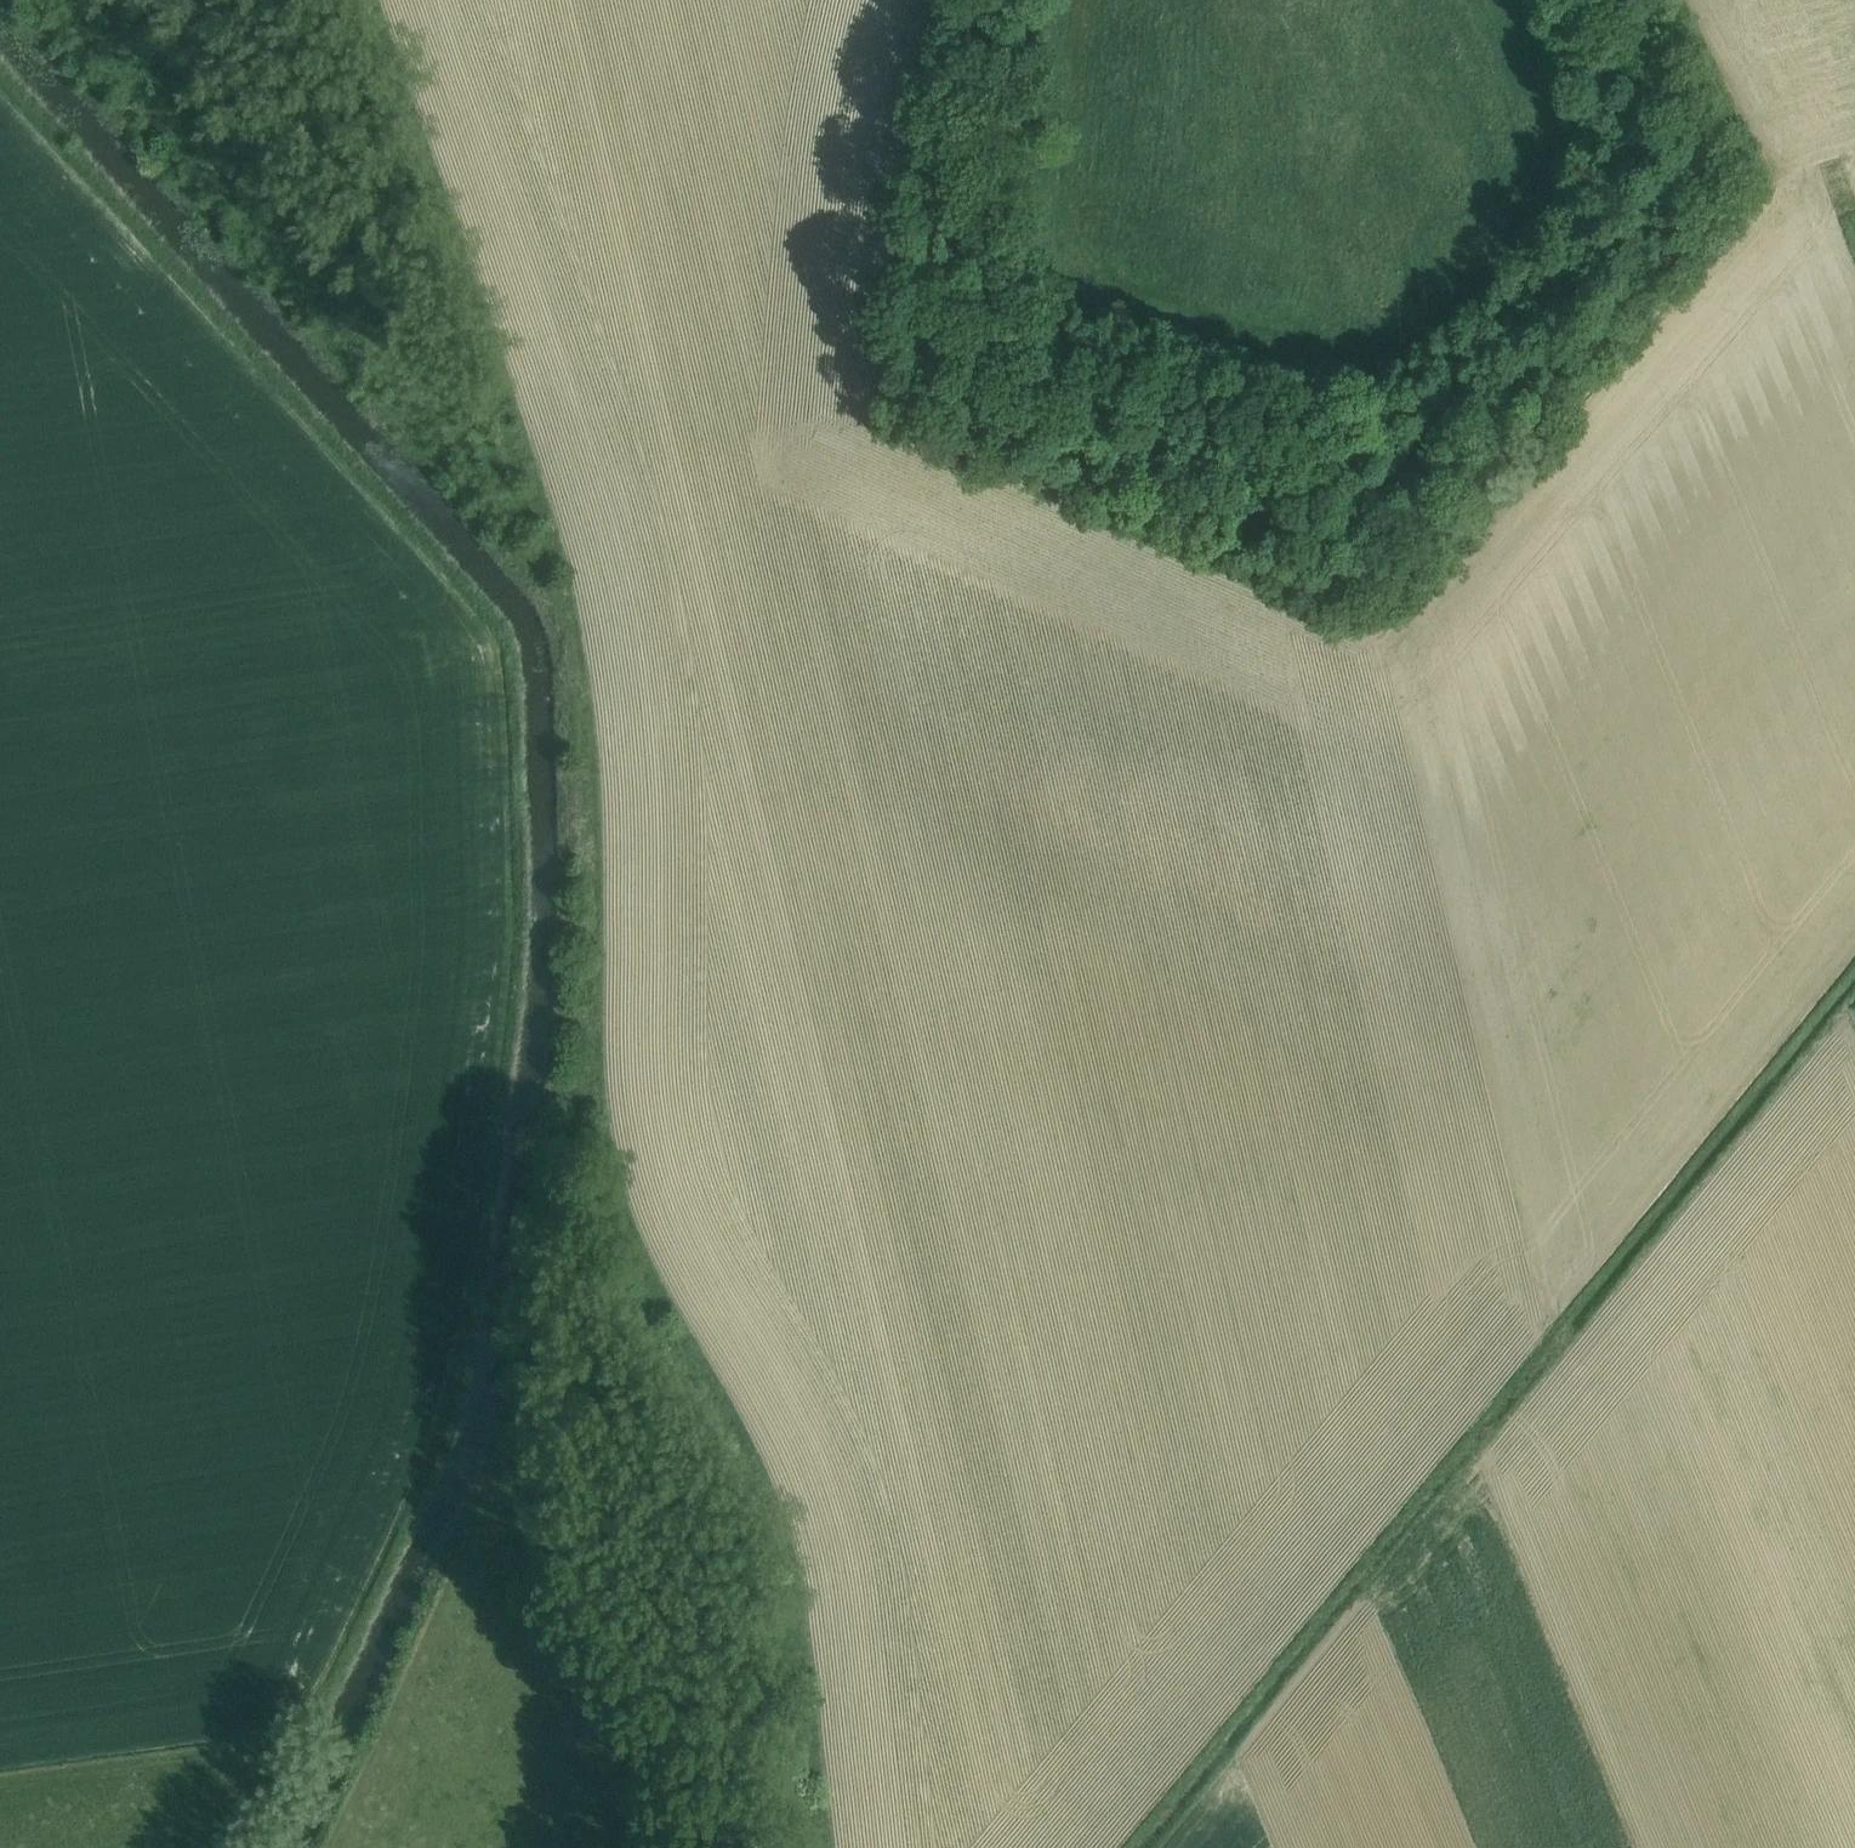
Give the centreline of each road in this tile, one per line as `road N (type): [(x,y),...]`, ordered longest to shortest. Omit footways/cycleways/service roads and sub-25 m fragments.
road 1 (track): [(1687,0),(1768,155),(1792,168)]

